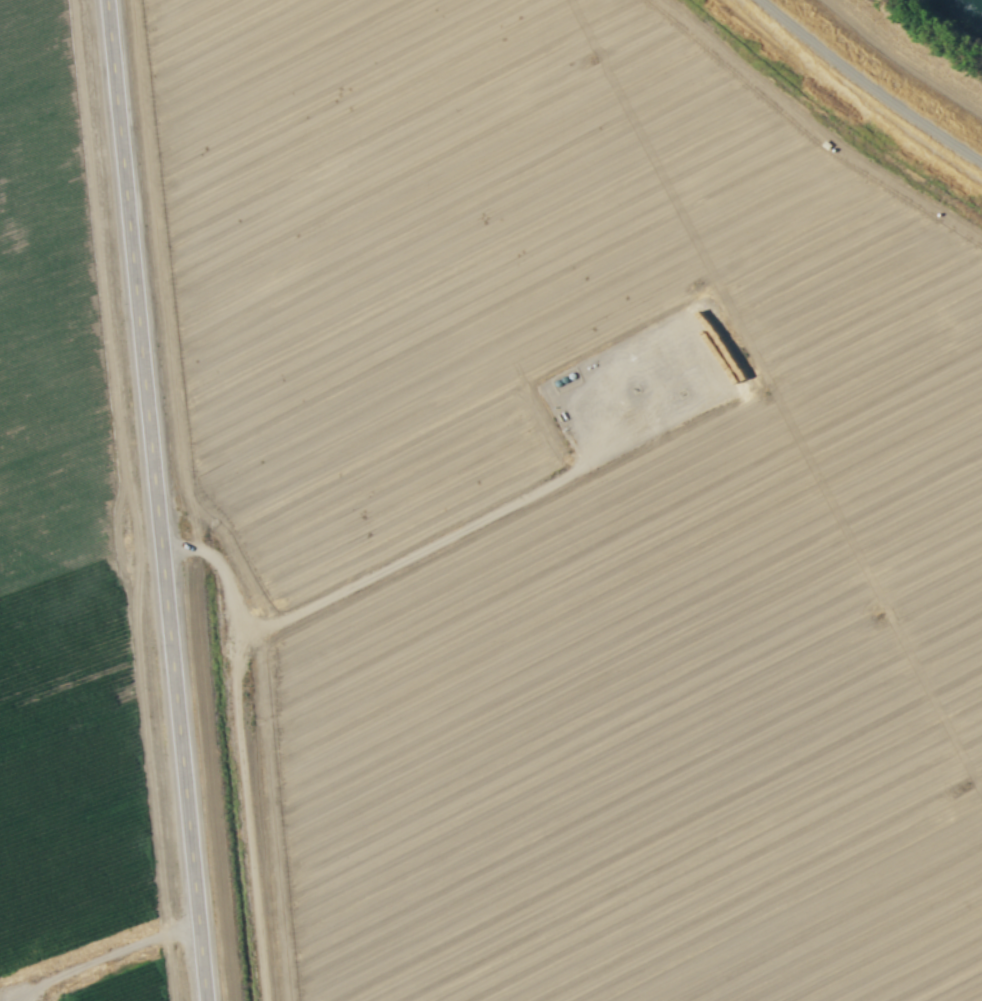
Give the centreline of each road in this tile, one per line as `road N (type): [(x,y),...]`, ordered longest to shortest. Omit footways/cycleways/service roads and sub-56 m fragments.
road 1 (secondary): [(207,1000),(106,0)]
road 2 (residential): [(766,0),(981,158)]

